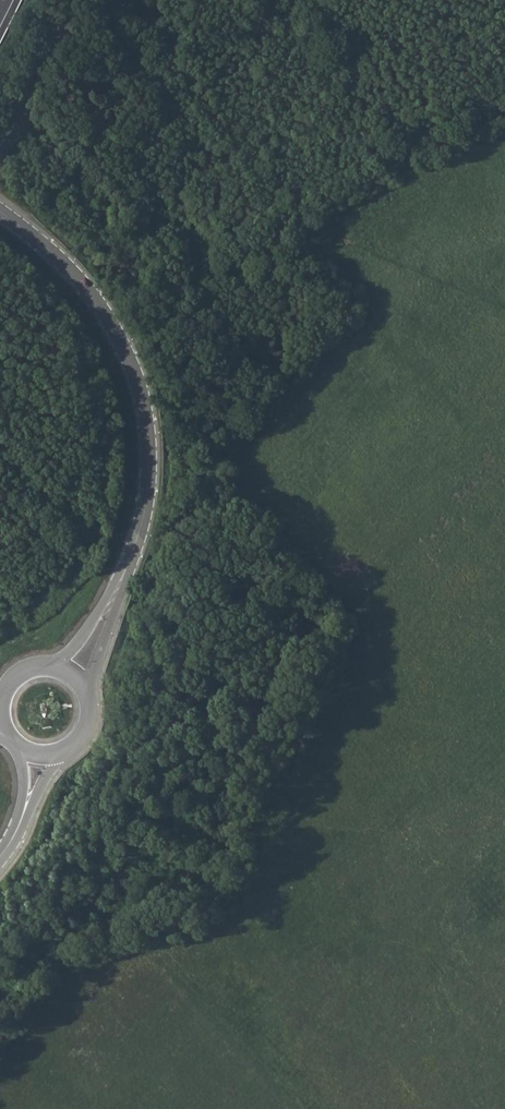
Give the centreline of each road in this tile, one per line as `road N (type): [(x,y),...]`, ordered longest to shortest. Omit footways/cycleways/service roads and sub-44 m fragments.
road 1 (tertiary): [(0,208),(73,268),(109,313),(135,367),(149,433),(149,498),(122,582)]
road 2 (residential): [(0,152),(86,0)]

